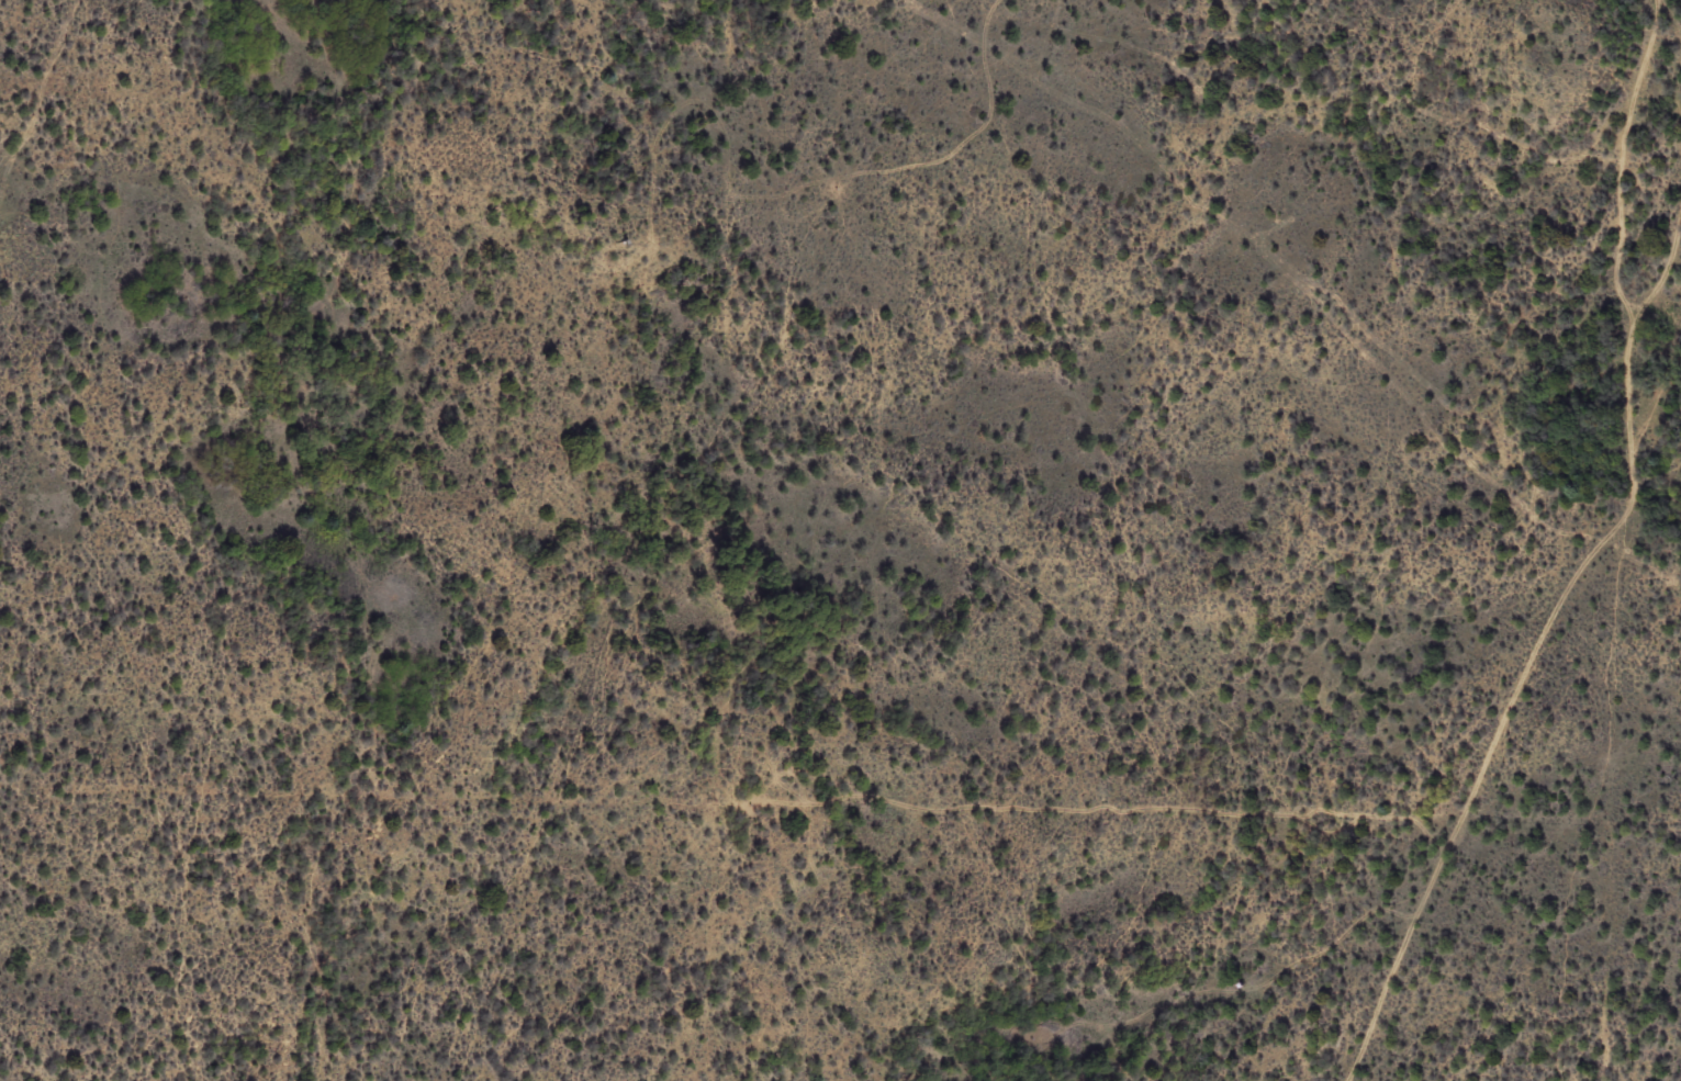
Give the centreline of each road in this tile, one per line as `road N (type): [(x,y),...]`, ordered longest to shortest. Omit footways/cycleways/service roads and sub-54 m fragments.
road 1 (residential): [(1357,1080),(1655,383),(1680,270)]

